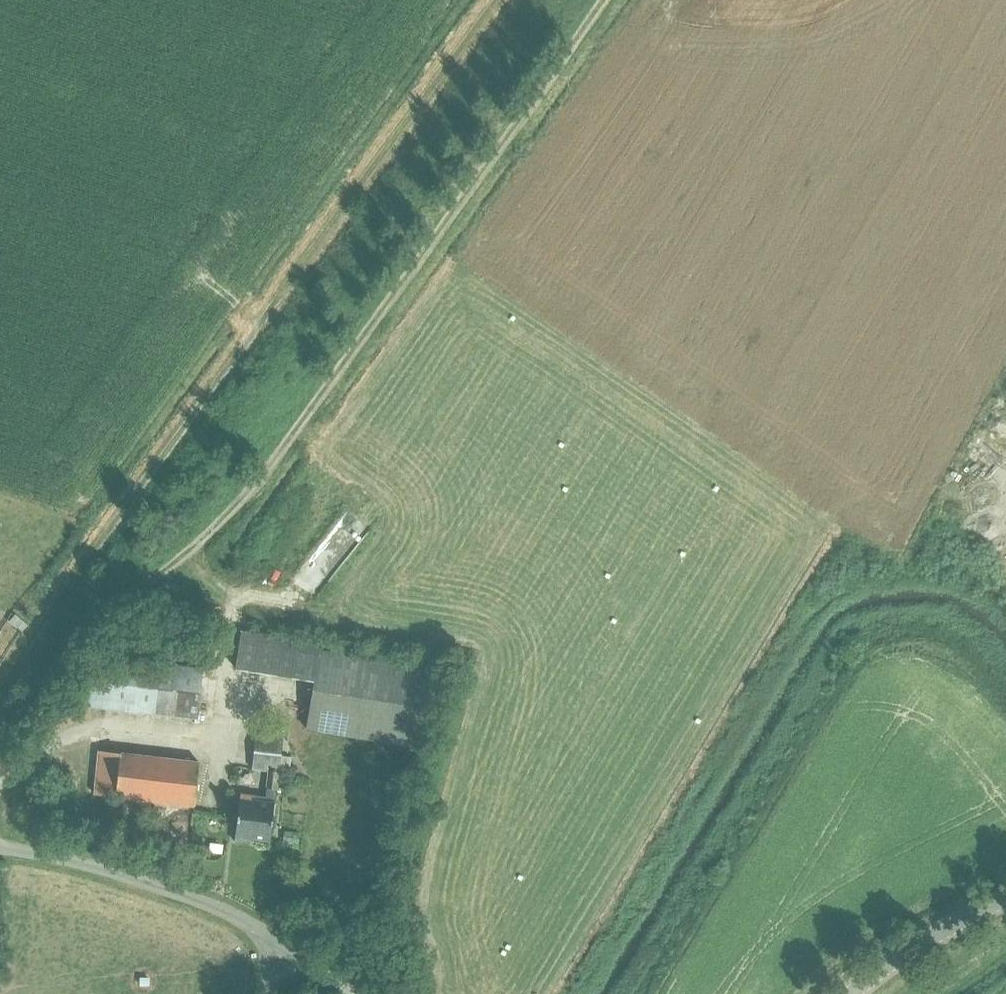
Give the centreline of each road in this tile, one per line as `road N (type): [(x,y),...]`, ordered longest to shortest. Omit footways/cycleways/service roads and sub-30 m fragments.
road 1 (track): [(591,0),(201,538),(54,667),(0,746)]
road 2 (track): [(0,691),(104,523),(486,0)]
road 3 (unclassified): [(285,949),(219,905),(0,847)]
road 4 (tertiary): [(850,993),(1005,902)]

